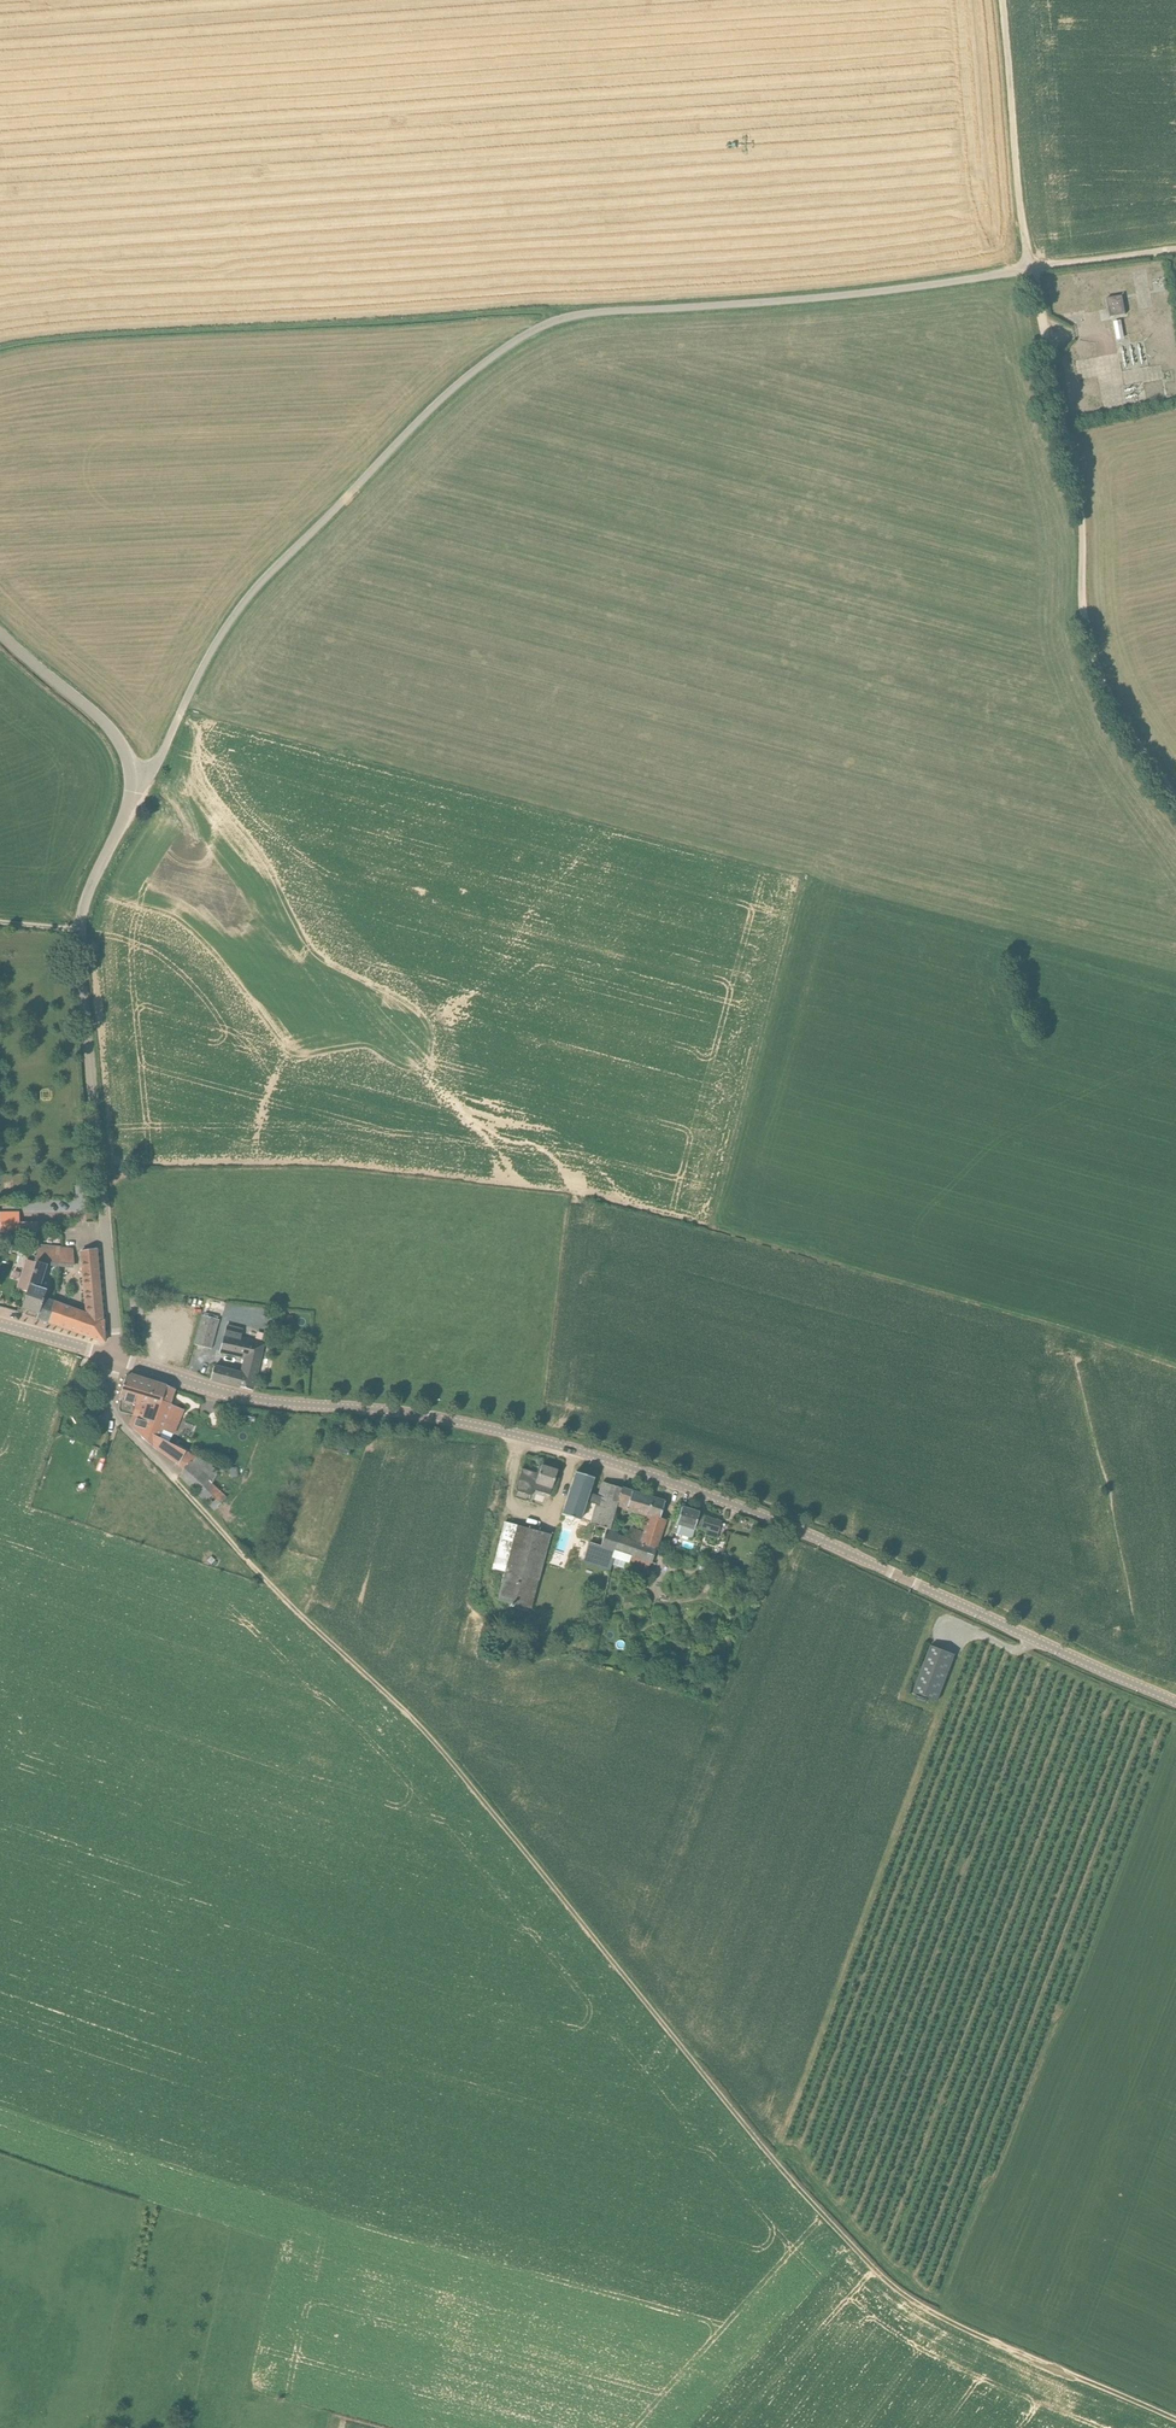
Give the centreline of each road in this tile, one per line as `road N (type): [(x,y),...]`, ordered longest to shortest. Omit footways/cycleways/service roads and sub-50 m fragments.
road 1 (track): [(173,1477),(295,1610),(438,1746),(740,2119),(890,2283),(976,2334),(1175,2420)]
road 2 (unclassified): [(135,787),(159,760),(211,651),(257,586),(434,406),(544,325),(596,311),(878,291),(1175,249)]
road 3 (tertiary): [(1175,1702),(785,1524),(565,1447),(412,1413),(269,1401),(116,1358)]
road 4 (unclassified): [(116,1358),(79,940),(85,900),(135,787)]
road 5 (track): [(1175,797),(1112,703),(1091,652),(1077,492),(1031,269)]
road 6 (track): [(1002,0),(1031,269)]
road 7 (unclassified): [(135,787),(129,757),(107,726),(0,633)]
road 8 (tertiary): [(116,1358),(0,1324)]

